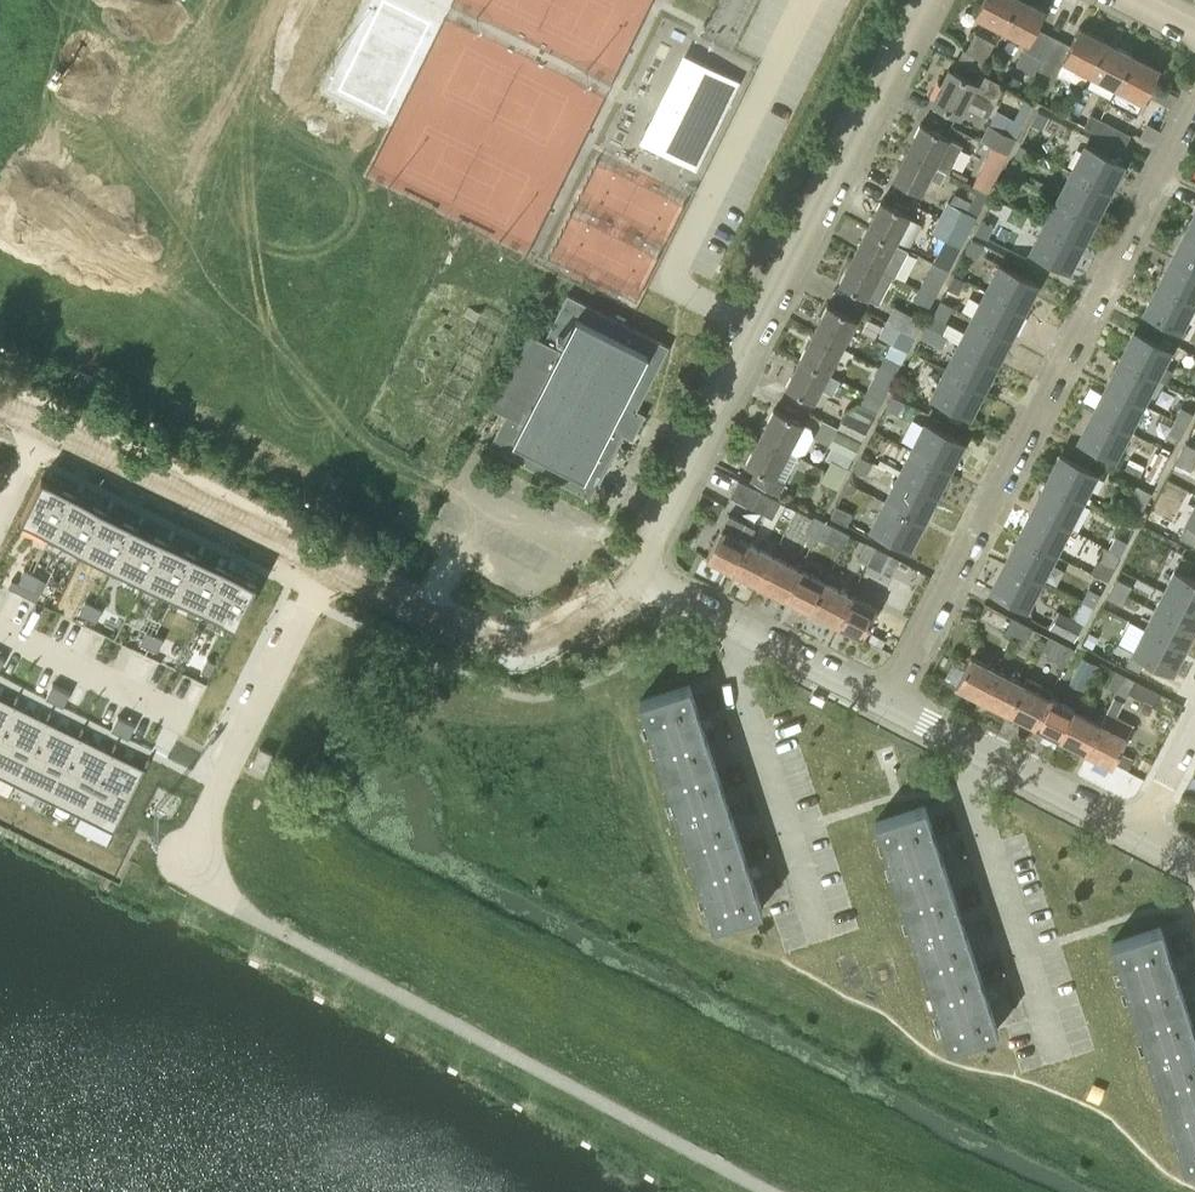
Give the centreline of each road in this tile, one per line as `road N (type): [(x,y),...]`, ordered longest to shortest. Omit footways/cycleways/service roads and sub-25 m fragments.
road 1 (residential): [(887,703),(1194,101)]
road 2 (tertiary): [(639,576),(927,0)]
road 3 (unclassified): [(771,1191),(284,935)]
road 4 (residential): [(284,935),(219,896),(206,869),(210,836),(222,787),(328,568)]
road 5 (tertiary): [(639,576),(608,610),(518,654),(462,641),(328,568)]
road 6 (tertiary): [(328,568),(43,427)]
road 7 (residential): [(820,931),(732,674),(750,633)]
road 8 (residential): [(1054,1048),(967,795),(985,754)]
road 9 (residential): [(189,726),(0,631)]
road 10 (tertiary): [(1141,834),(985,754)]
road 11 (tertiary): [(887,703),(750,633)]
road 12 (tertiary): [(750,633),(639,576)]

